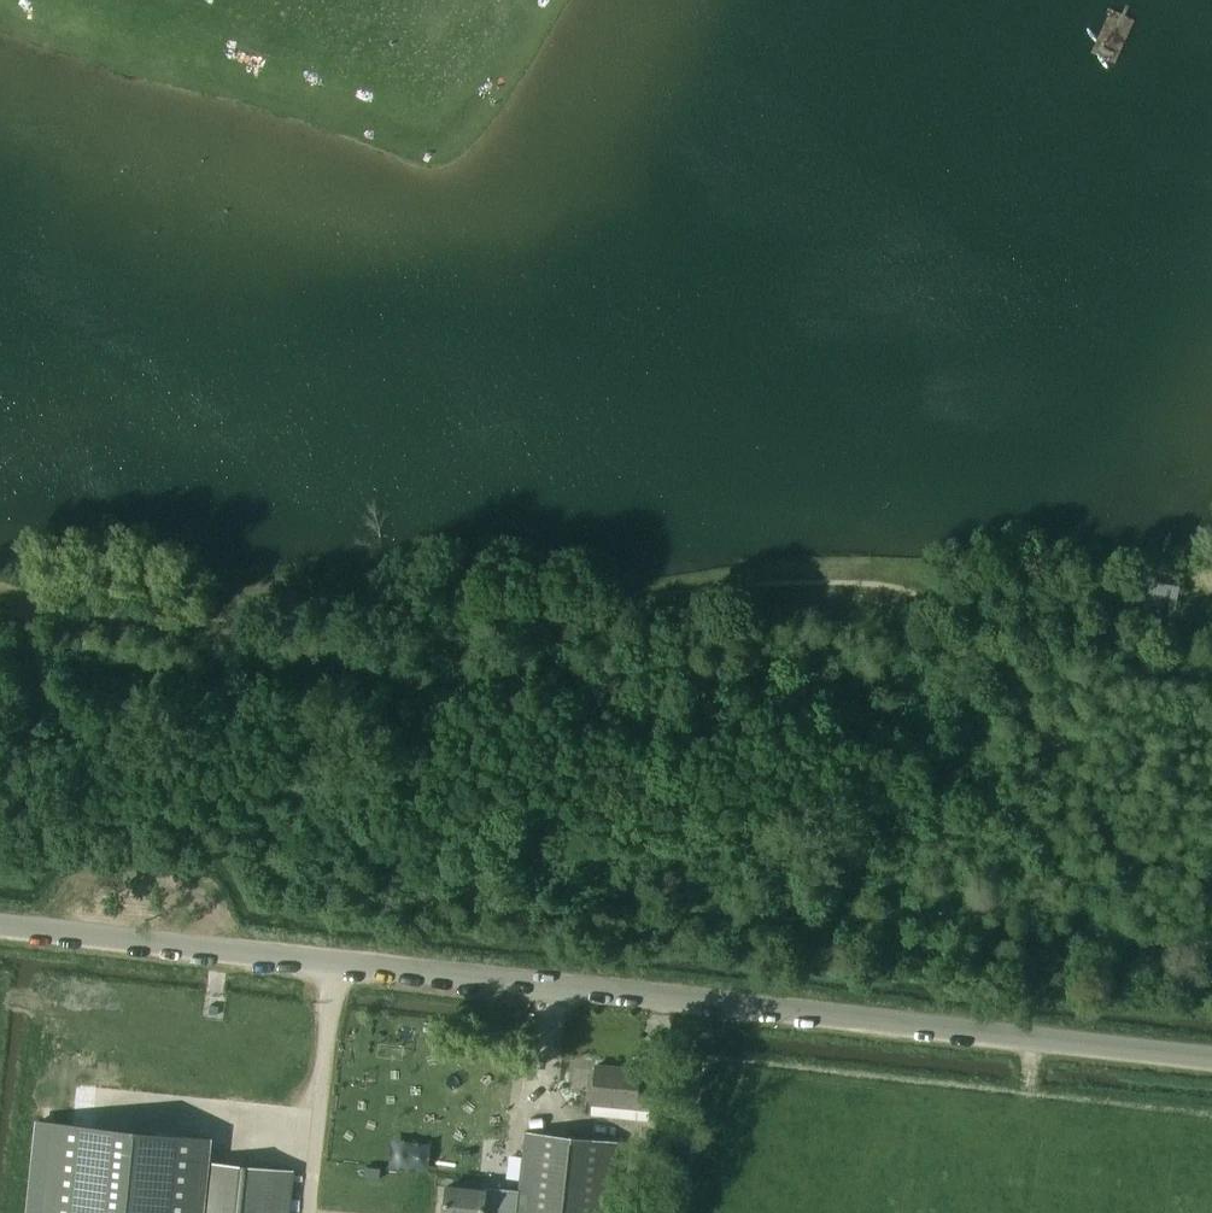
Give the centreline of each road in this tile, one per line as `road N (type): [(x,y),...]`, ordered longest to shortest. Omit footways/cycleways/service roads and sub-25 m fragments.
road 1 (unclassified): [(1211,1066),(0,930)]

